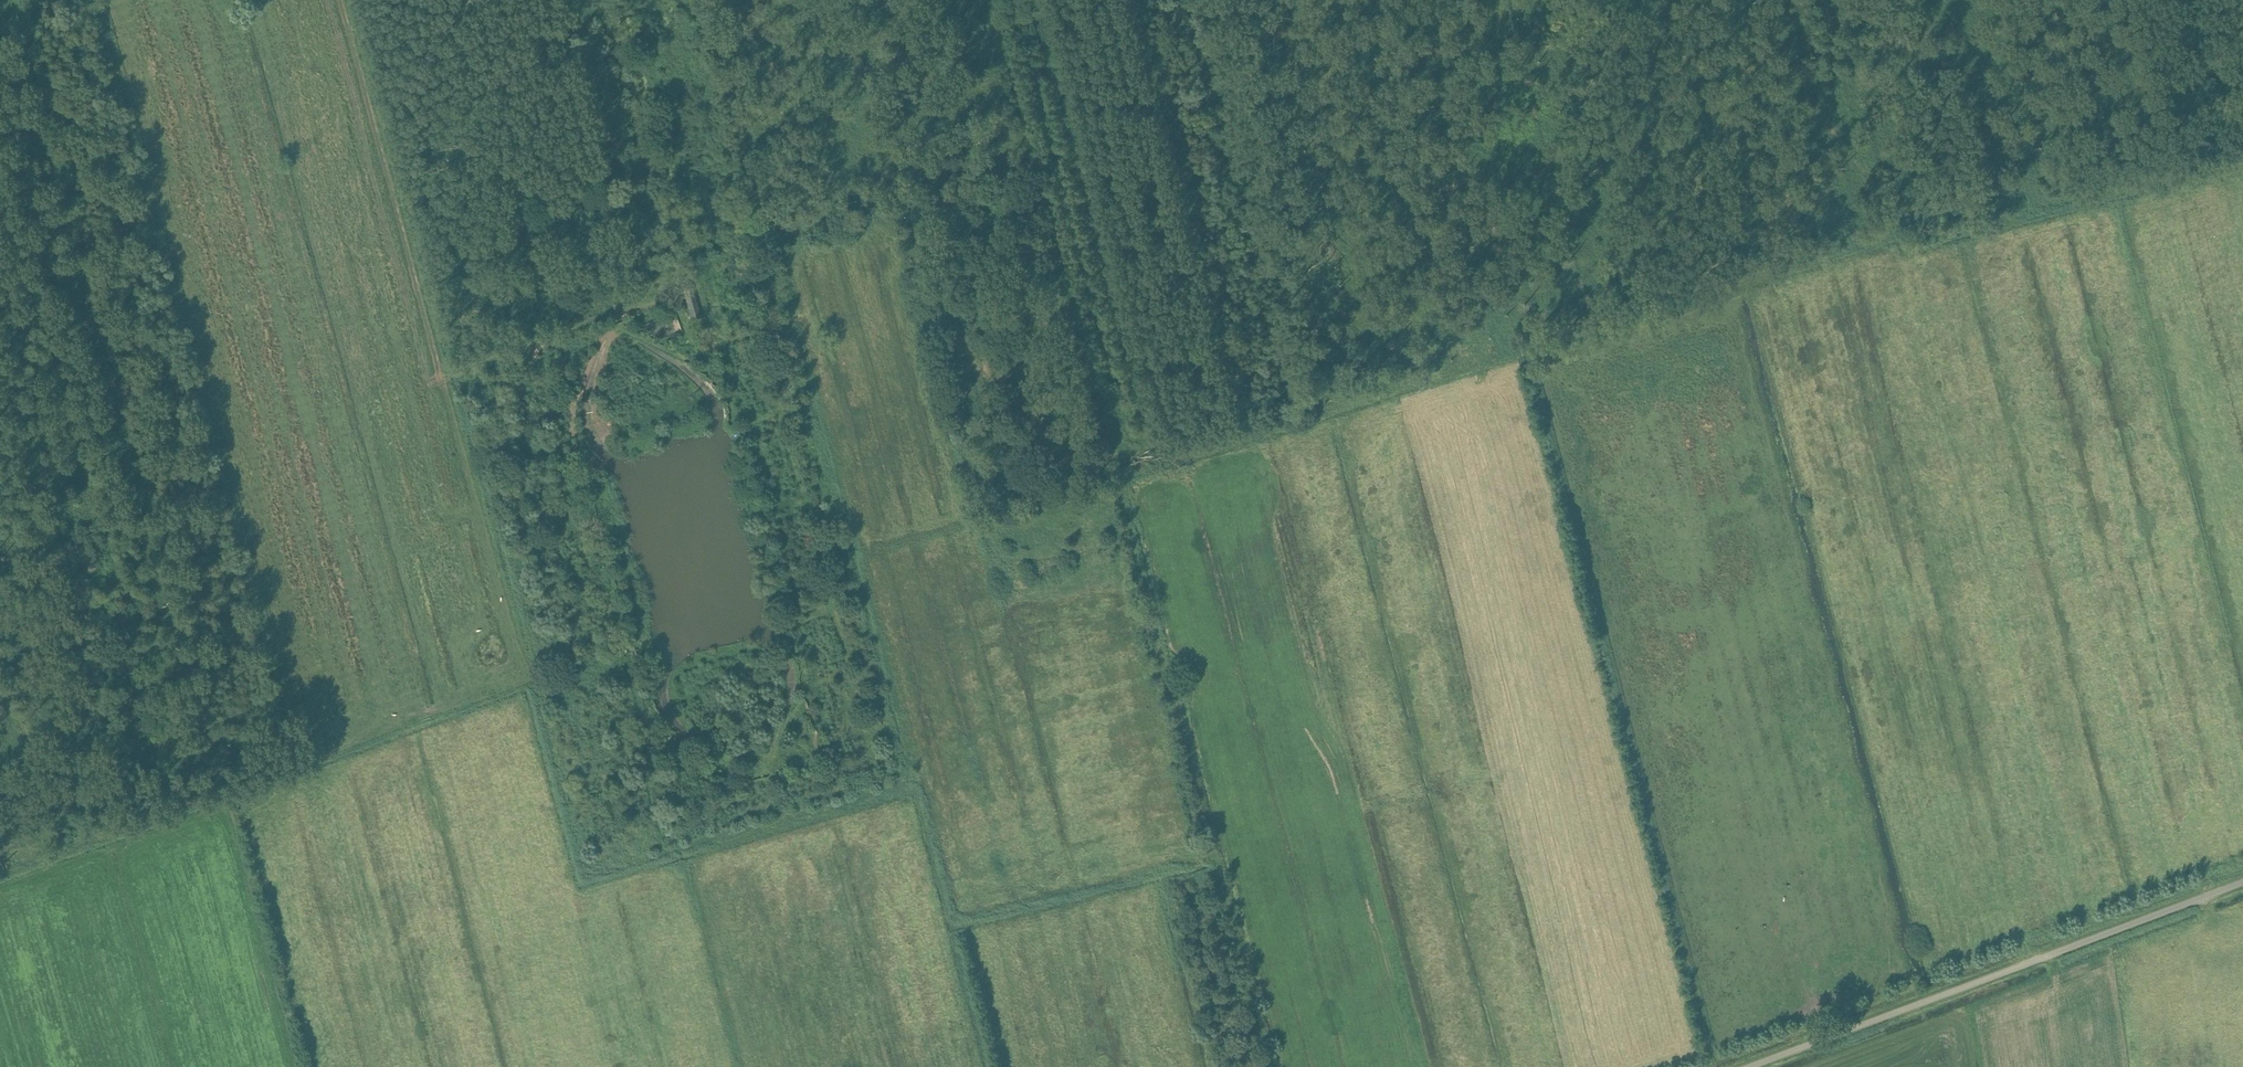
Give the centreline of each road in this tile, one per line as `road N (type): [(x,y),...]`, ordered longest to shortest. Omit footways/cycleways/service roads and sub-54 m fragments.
road 1 (unclassified): [(1749,1066),(2242,881)]

